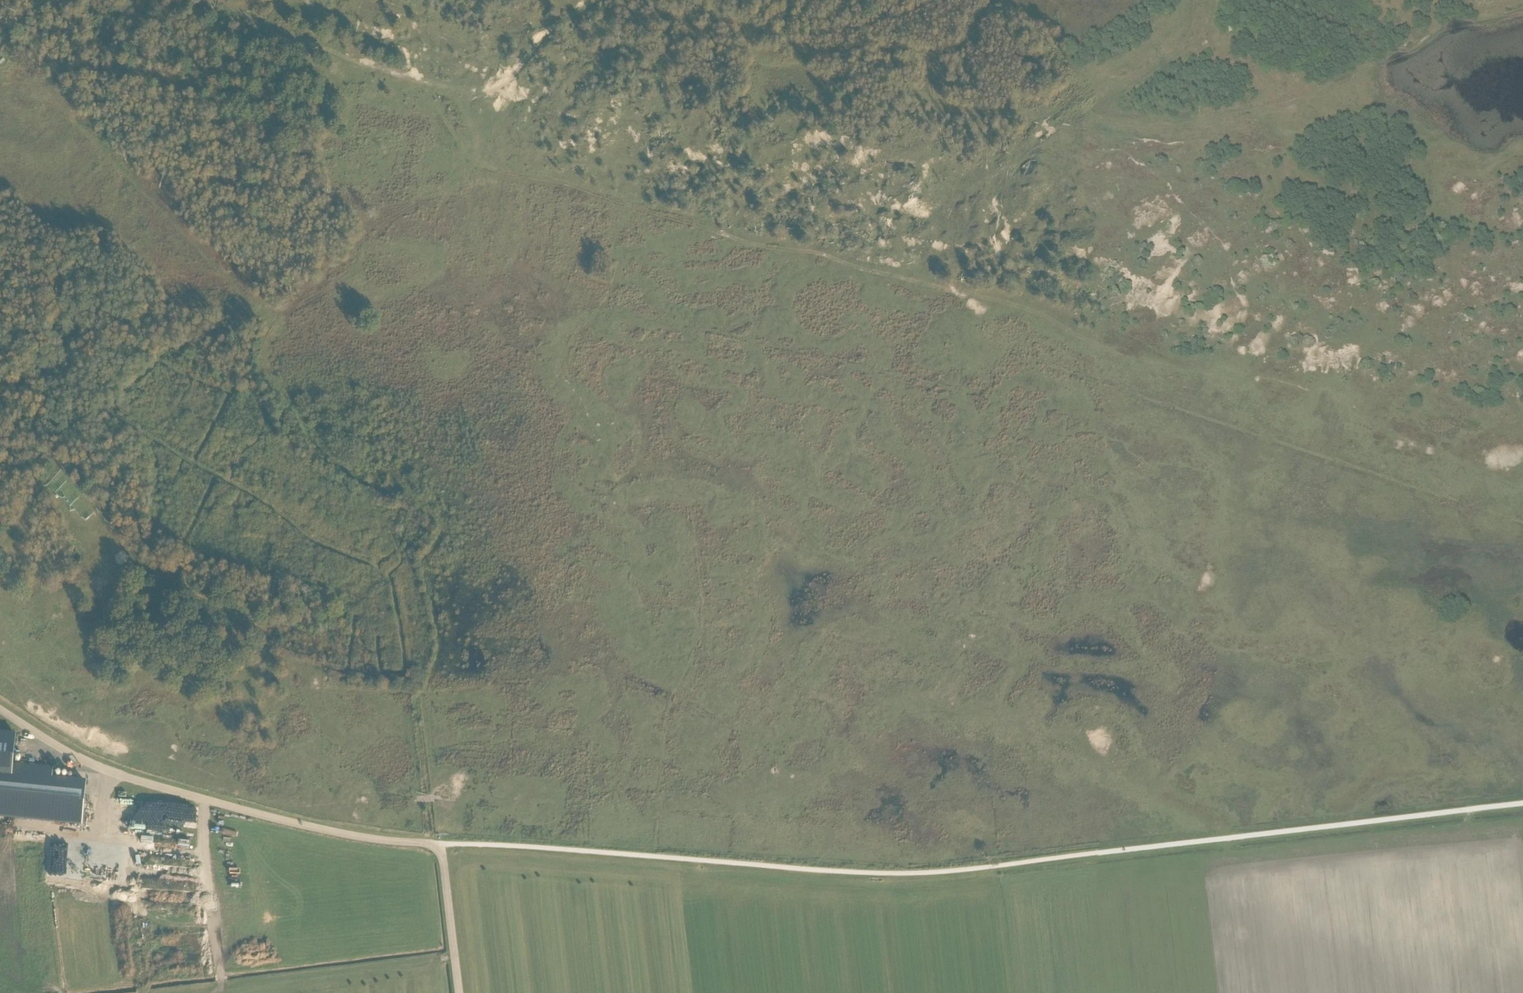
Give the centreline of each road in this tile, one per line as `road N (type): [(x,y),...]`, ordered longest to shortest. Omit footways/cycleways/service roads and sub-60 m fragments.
road 1 (unclassified): [(0,707),(112,770),(304,824),(434,844)]
road 2 (unclassified): [(460,992),(434,844)]

